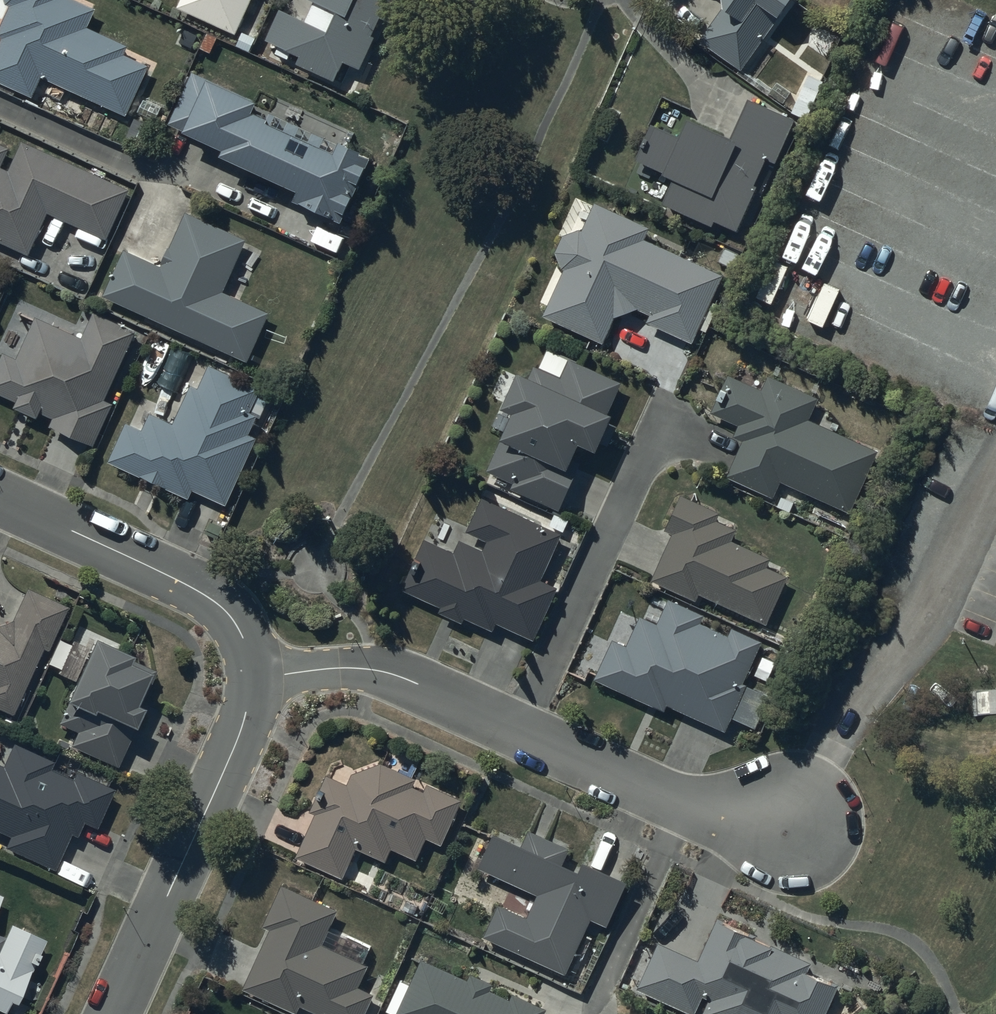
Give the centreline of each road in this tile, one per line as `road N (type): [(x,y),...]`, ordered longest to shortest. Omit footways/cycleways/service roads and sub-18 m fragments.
road 1 (residential): [(520,731),(680,364)]
road 2 (residential): [(252,679),(231,760),(114,1013)]
road 3 (residential): [(0,498),(206,592),(241,629),(252,679)]
road 4 (residential): [(520,731),(691,808),(791,820)]
road 5 (residential): [(252,679),(376,671),(520,731)]

